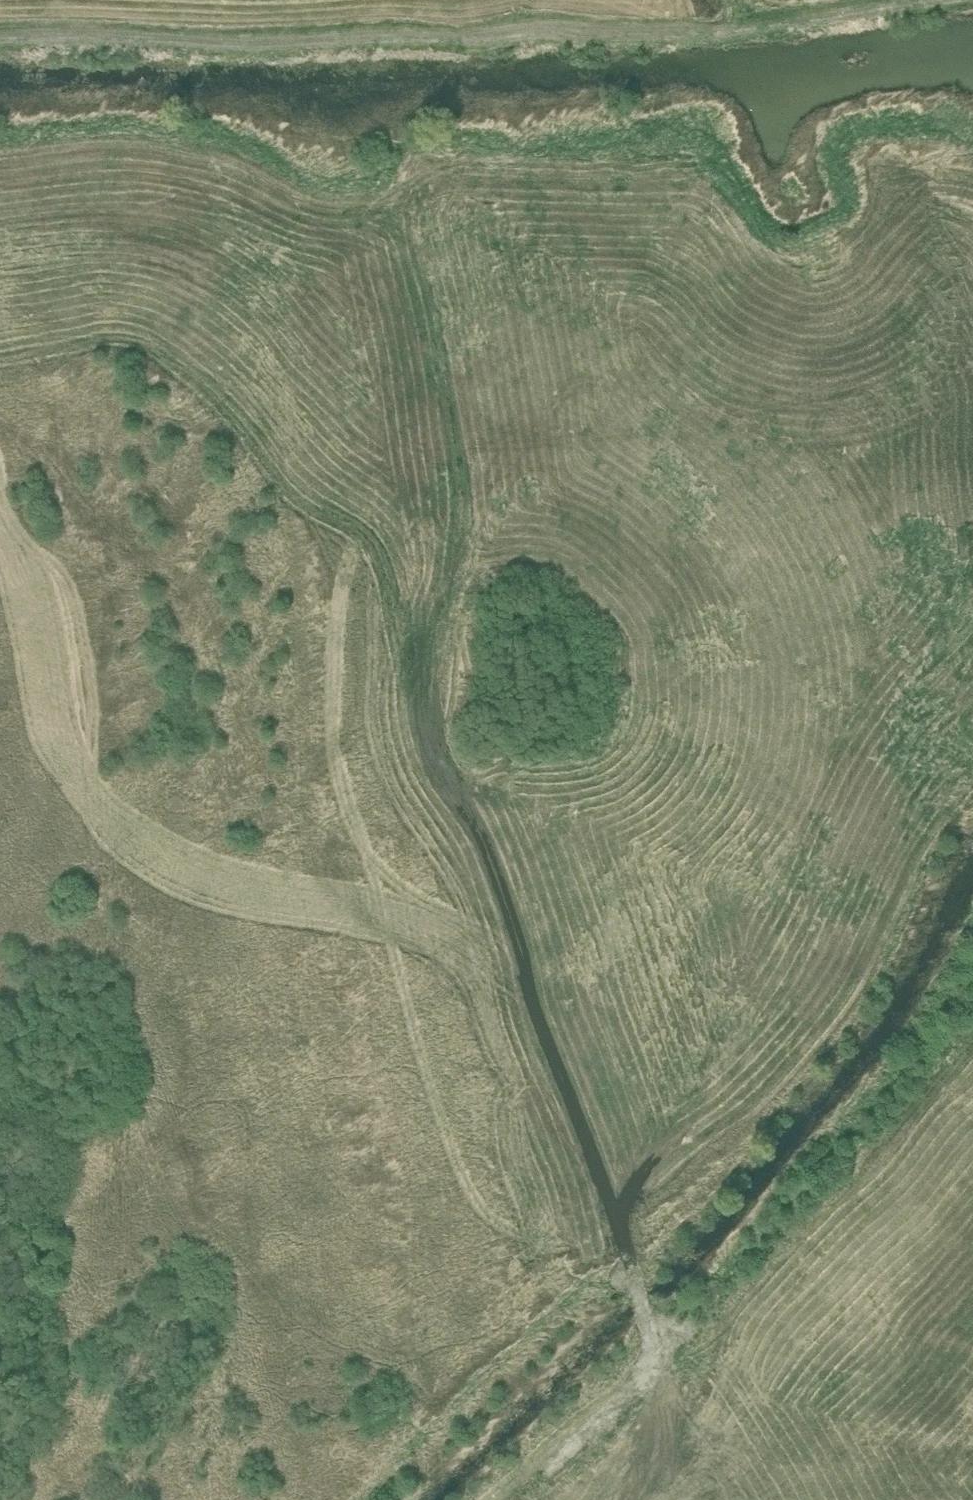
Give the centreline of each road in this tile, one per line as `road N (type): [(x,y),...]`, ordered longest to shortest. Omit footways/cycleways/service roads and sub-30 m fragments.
road 1 (track): [(677,1400),(437,734),(434,675),(457,590)]
road 2 (track): [(484,1499),(657,1358)]

